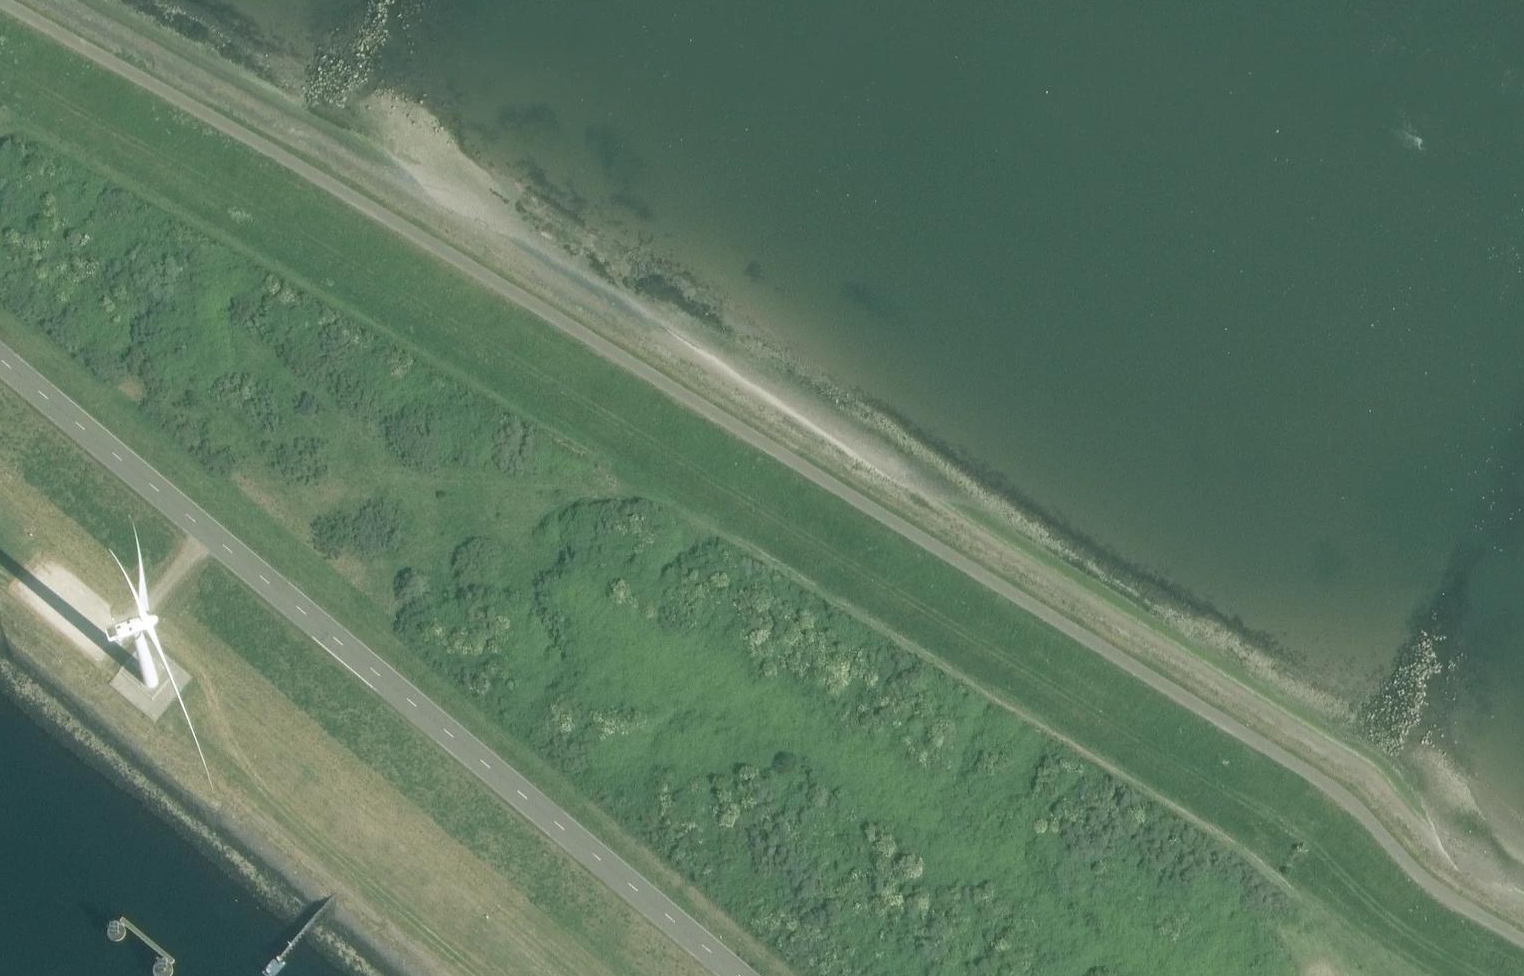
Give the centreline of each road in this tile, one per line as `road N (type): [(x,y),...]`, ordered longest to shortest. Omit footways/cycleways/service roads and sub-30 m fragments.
road 1 (tertiary): [(740,975),(0,359)]

